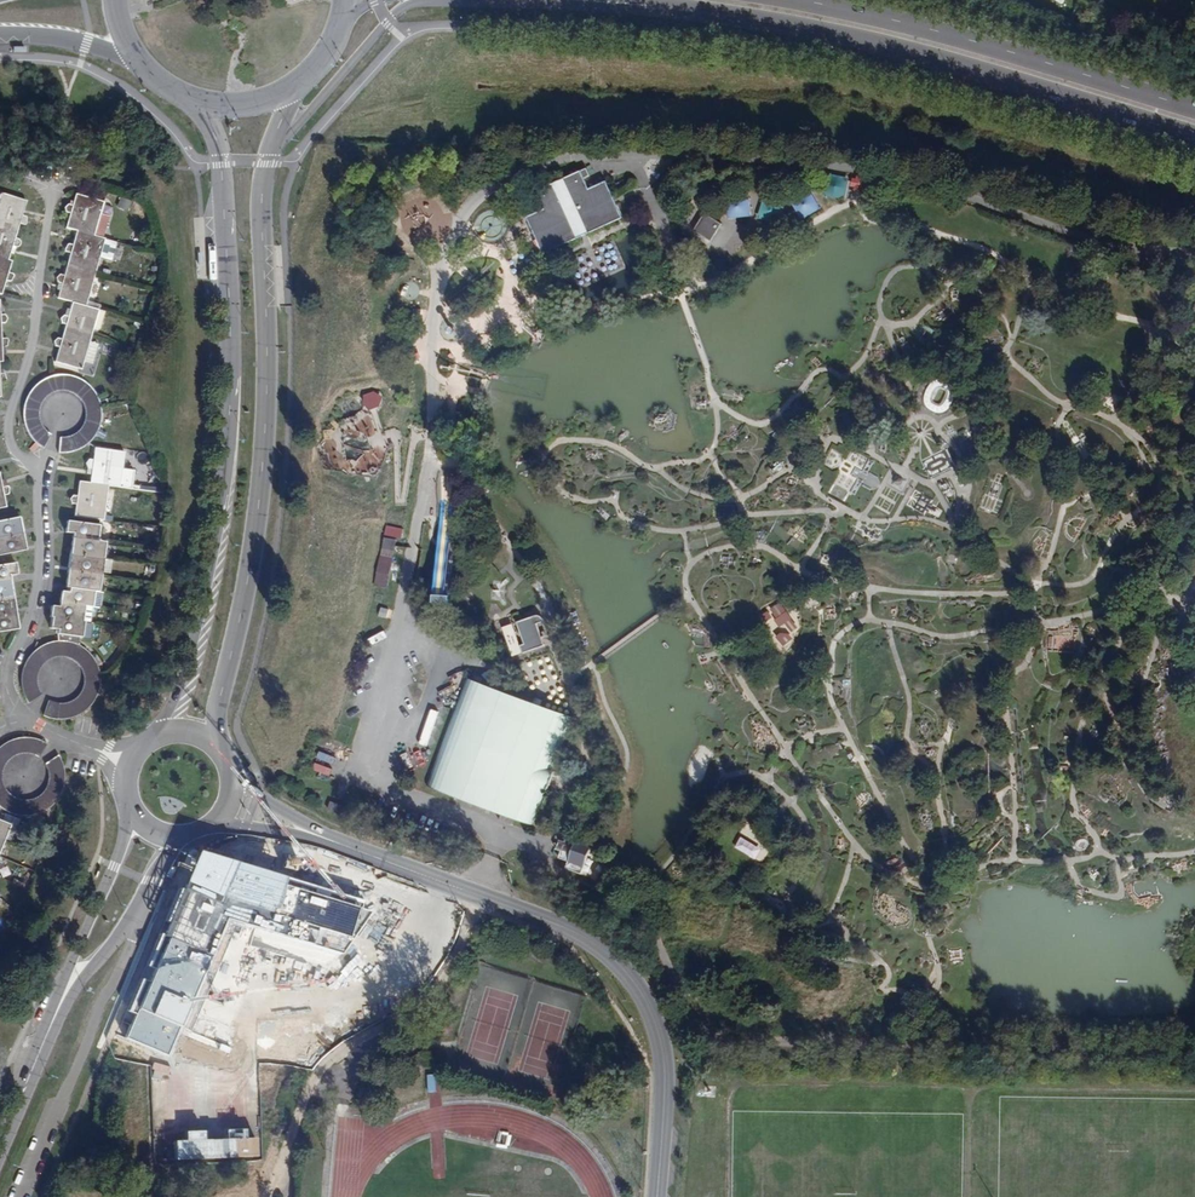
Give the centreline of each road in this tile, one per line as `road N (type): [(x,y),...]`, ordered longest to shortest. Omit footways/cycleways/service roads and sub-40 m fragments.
road 1 (tertiary): [(201,100),(219,134),(223,161),(233,297),(230,401),(212,545),(162,735)]
road 2 (tertiary): [(592,0),(822,31),(1194,135)]
road 3 (tertiary): [(215,745),(261,494),(269,342),(262,210),(273,146)]
road 4 (residential): [(55,190),(31,362),(13,406),(11,434),(22,456),(44,467),(42,577),(7,675),(17,713)]
road 5 (tertiary): [(659,1196),(668,1057),(637,980),(568,927),(349,845)]
road 6 (tertiary): [(1194,106),(864,14),(787,0)]
road 7 (tertiary): [(130,805),(37,1061)]
road 8 (tertiary): [(37,1061),(75,991),(133,921),(181,837)]
road 9 (tertiary): [(273,146),(389,22),(409,7),(446,0)]
road 10 (tertiary): [(349,845),(259,793),(228,764)]
road 11 (tertiary): [(213,825),(349,845)]
road 12 (tertiary): [(0,35),(135,53)]

